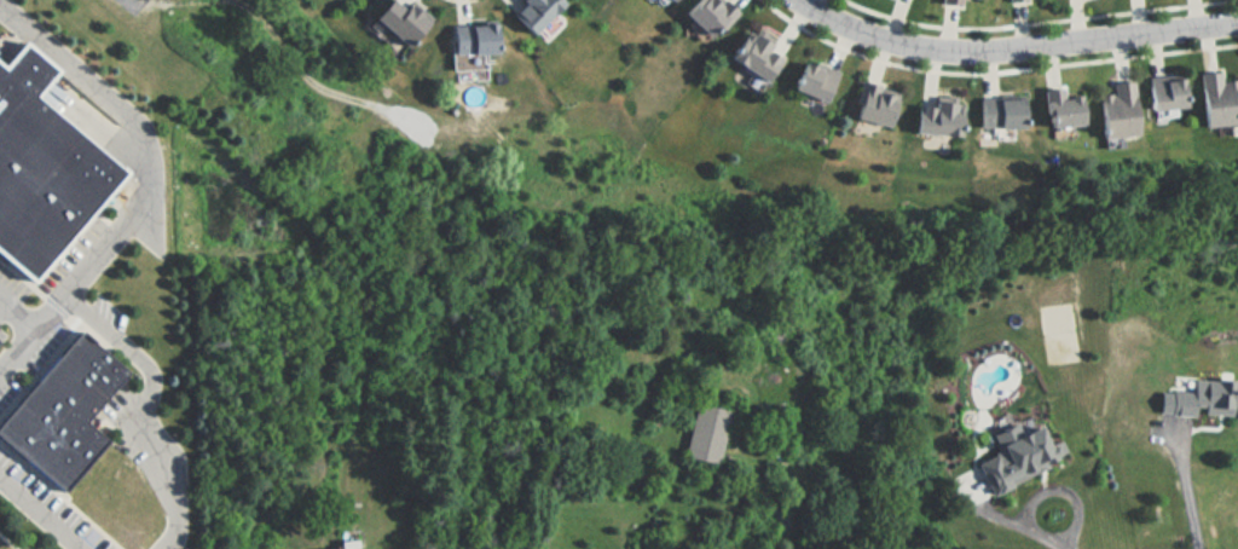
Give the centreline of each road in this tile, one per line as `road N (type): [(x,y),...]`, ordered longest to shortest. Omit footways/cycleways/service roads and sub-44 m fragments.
road 1 (residential): [(803,0),(837,23),(941,48),(1077,46),(1237,25)]

